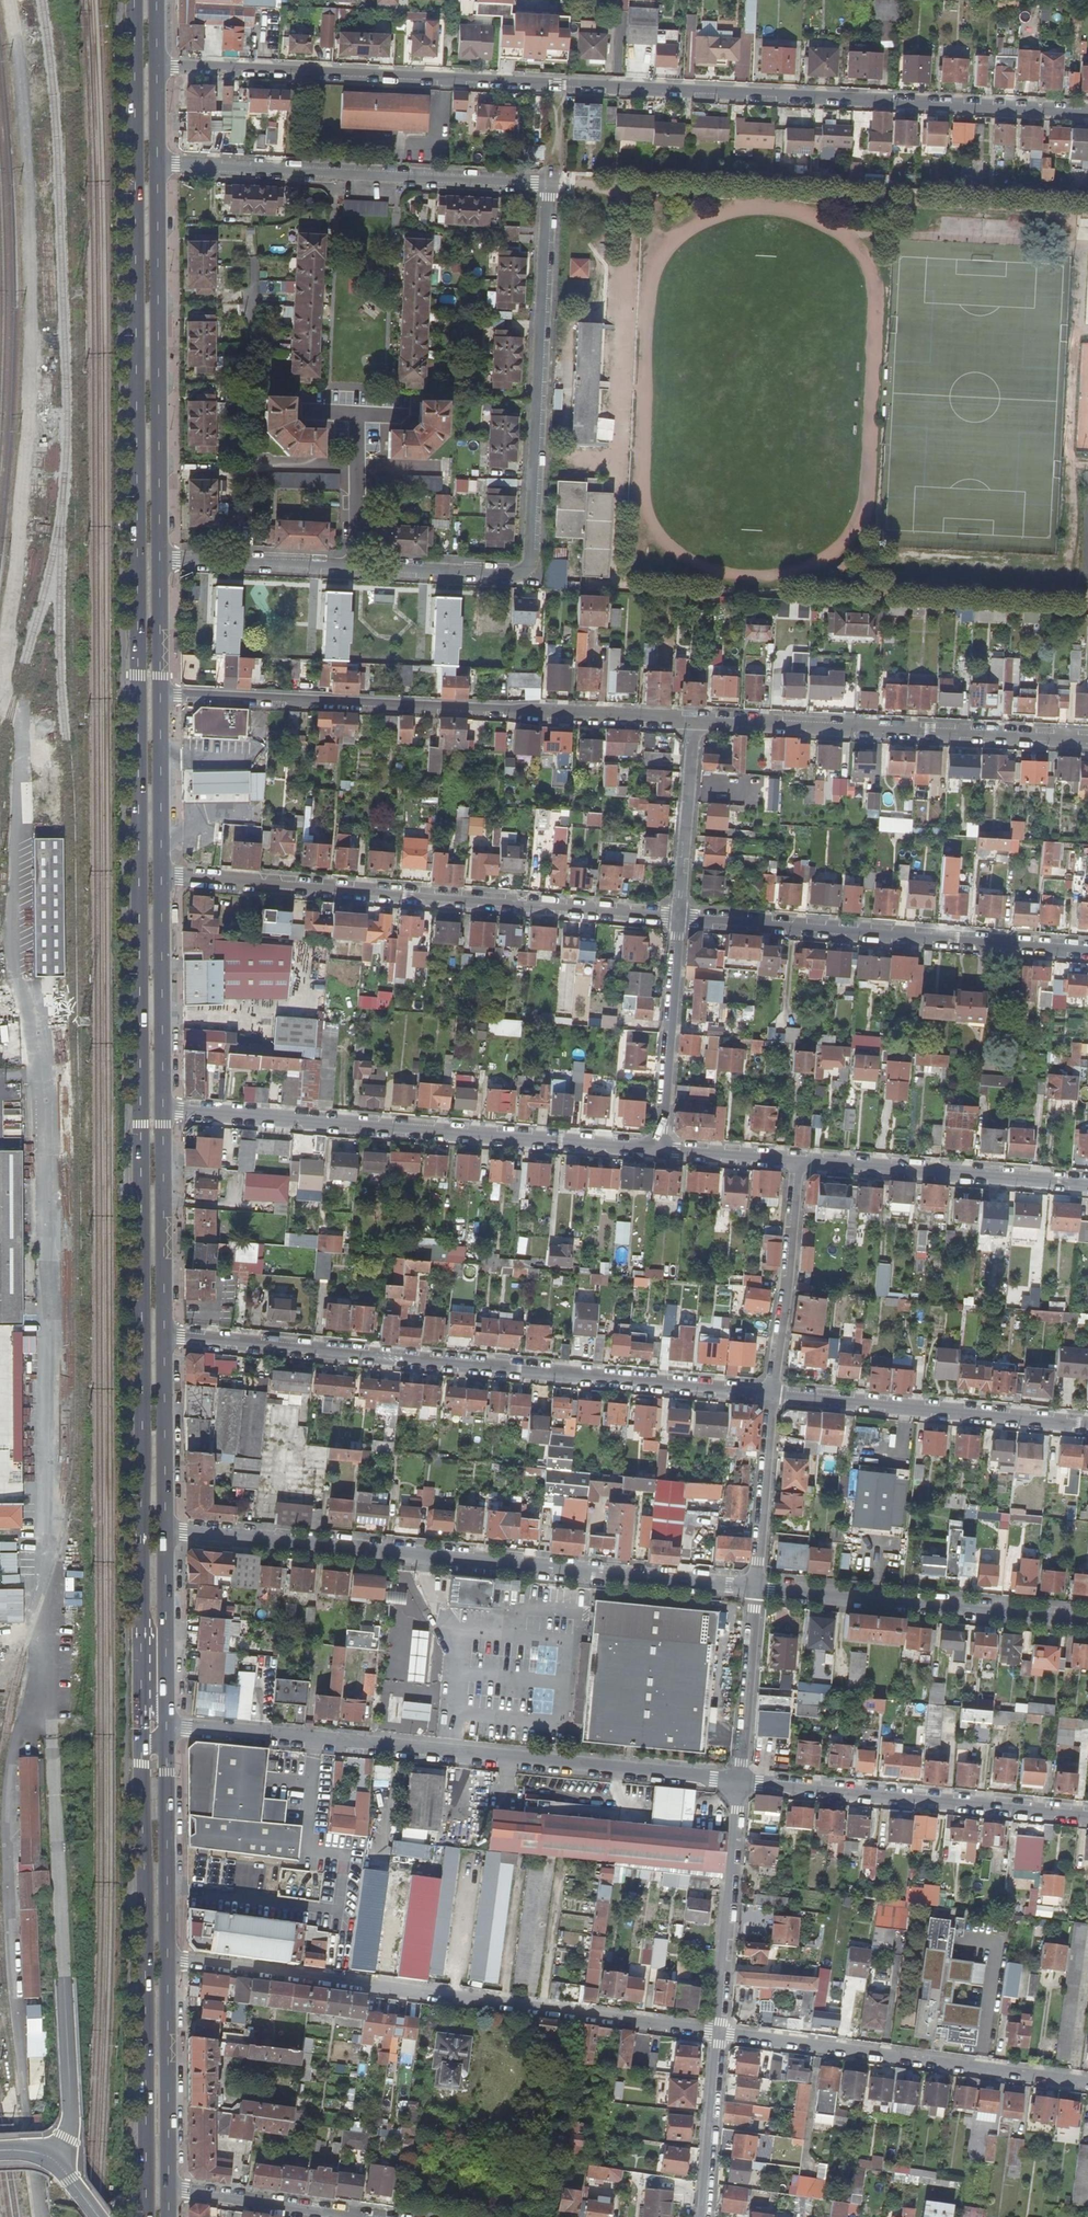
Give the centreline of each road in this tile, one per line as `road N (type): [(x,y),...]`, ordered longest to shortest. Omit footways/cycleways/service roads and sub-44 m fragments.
road 1 (primary): [(134,0),(145,1690)]
road 2 (residential): [(1087,112),(156,66)]
road 3 (residential): [(160,558),(521,572),(529,550),(550,184)]
road 4 (residential): [(773,1393),(164,1335)]
road 5 (residential): [(165,1533),(751,1589)]
road 6 (residential): [(742,1780),(166,1728)]
road 7 (residential): [(722,2031),(164,1960)]
road 8 (residential): [(696,719),(159,692)]
road 9 (residential): [(161,875),(681,915)]
road 10 (residential): [(660,1149),(163,1108)]
road 11 (primary): [(142,1747),(146,2216)]
road 12 (residential): [(681,915),(1087,951)]
road 13 (residential): [(550,184),(157,165)]
road 14 (primary): [(160,558),(157,165)]
road 15 (residential): [(1087,739),(696,719)]
road 16 (residential): [(722,2031),(1087,2083)]
road 17 (residential): [(1087,1814),(742,1780)]
road 18 (residential): [(751,1589),(1087,1620)]
road 19 (residential): [(1087,1425),(773,1393)]
road 20 (residential): [(798,1161),(1087,1184)]
road 21 (residential): [(722,2031),(742,1780)]
road 22 (residential): [(660,1149),(681,915)]
road 23 (residential): [(773,1393),(798,1161)]
road 24 (primary): [(163,1108),(161,875)]
road 25 (primary): [(164,1960),(166,1728)]
road 26 (primary): [(167,2191),(164,1960)]
road 27 (primary): [(164,1335),(163,1108)]
road 28 (primary): [(165,1533),(164,1335)]
road 29 (residential): [(751,1589),(773,1393)]
road 30 (residential): [(696,719),(681,915)]
road 31 (primary): [(166,1728),(165,1533)]
road 32 (residential): [(742,1780),(751,1589)]
road 33 (residential): [(704,2216),(722,2031)]
road 34 (primary): [(161,875),(159,692)]
road 35 (residential): [(347,2216),(167,2191)]
road 36 (residential): [(798,1161),(660,1149)]
road 37 (primary): [(159,692),(160,558)]
road 38 (secondary): [(98,2216),(49,2160),(0,2154)]

